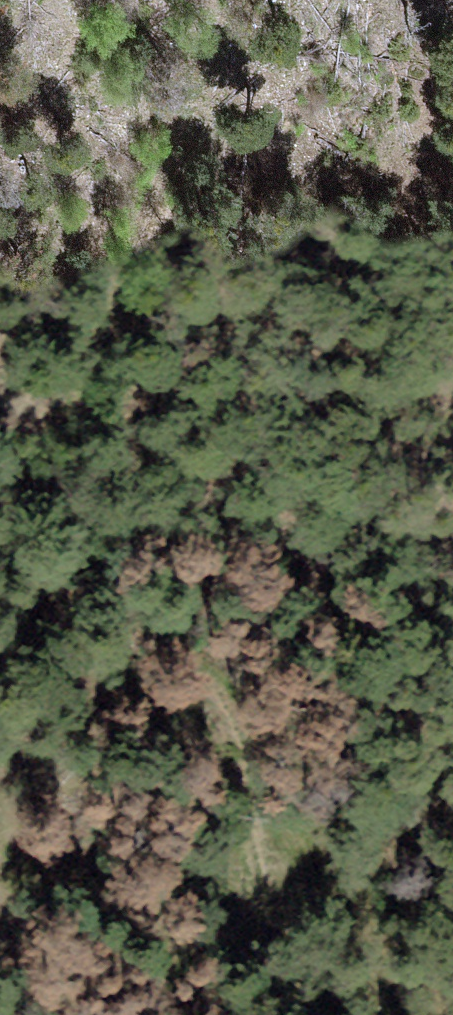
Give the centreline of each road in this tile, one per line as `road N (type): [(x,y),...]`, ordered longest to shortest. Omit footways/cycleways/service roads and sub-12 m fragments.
road 1 (track): [(293,1014),(241,789),(136,423),(120,316),(230,0)]
road 2 (motorway): [(67,0),(452,789)]

